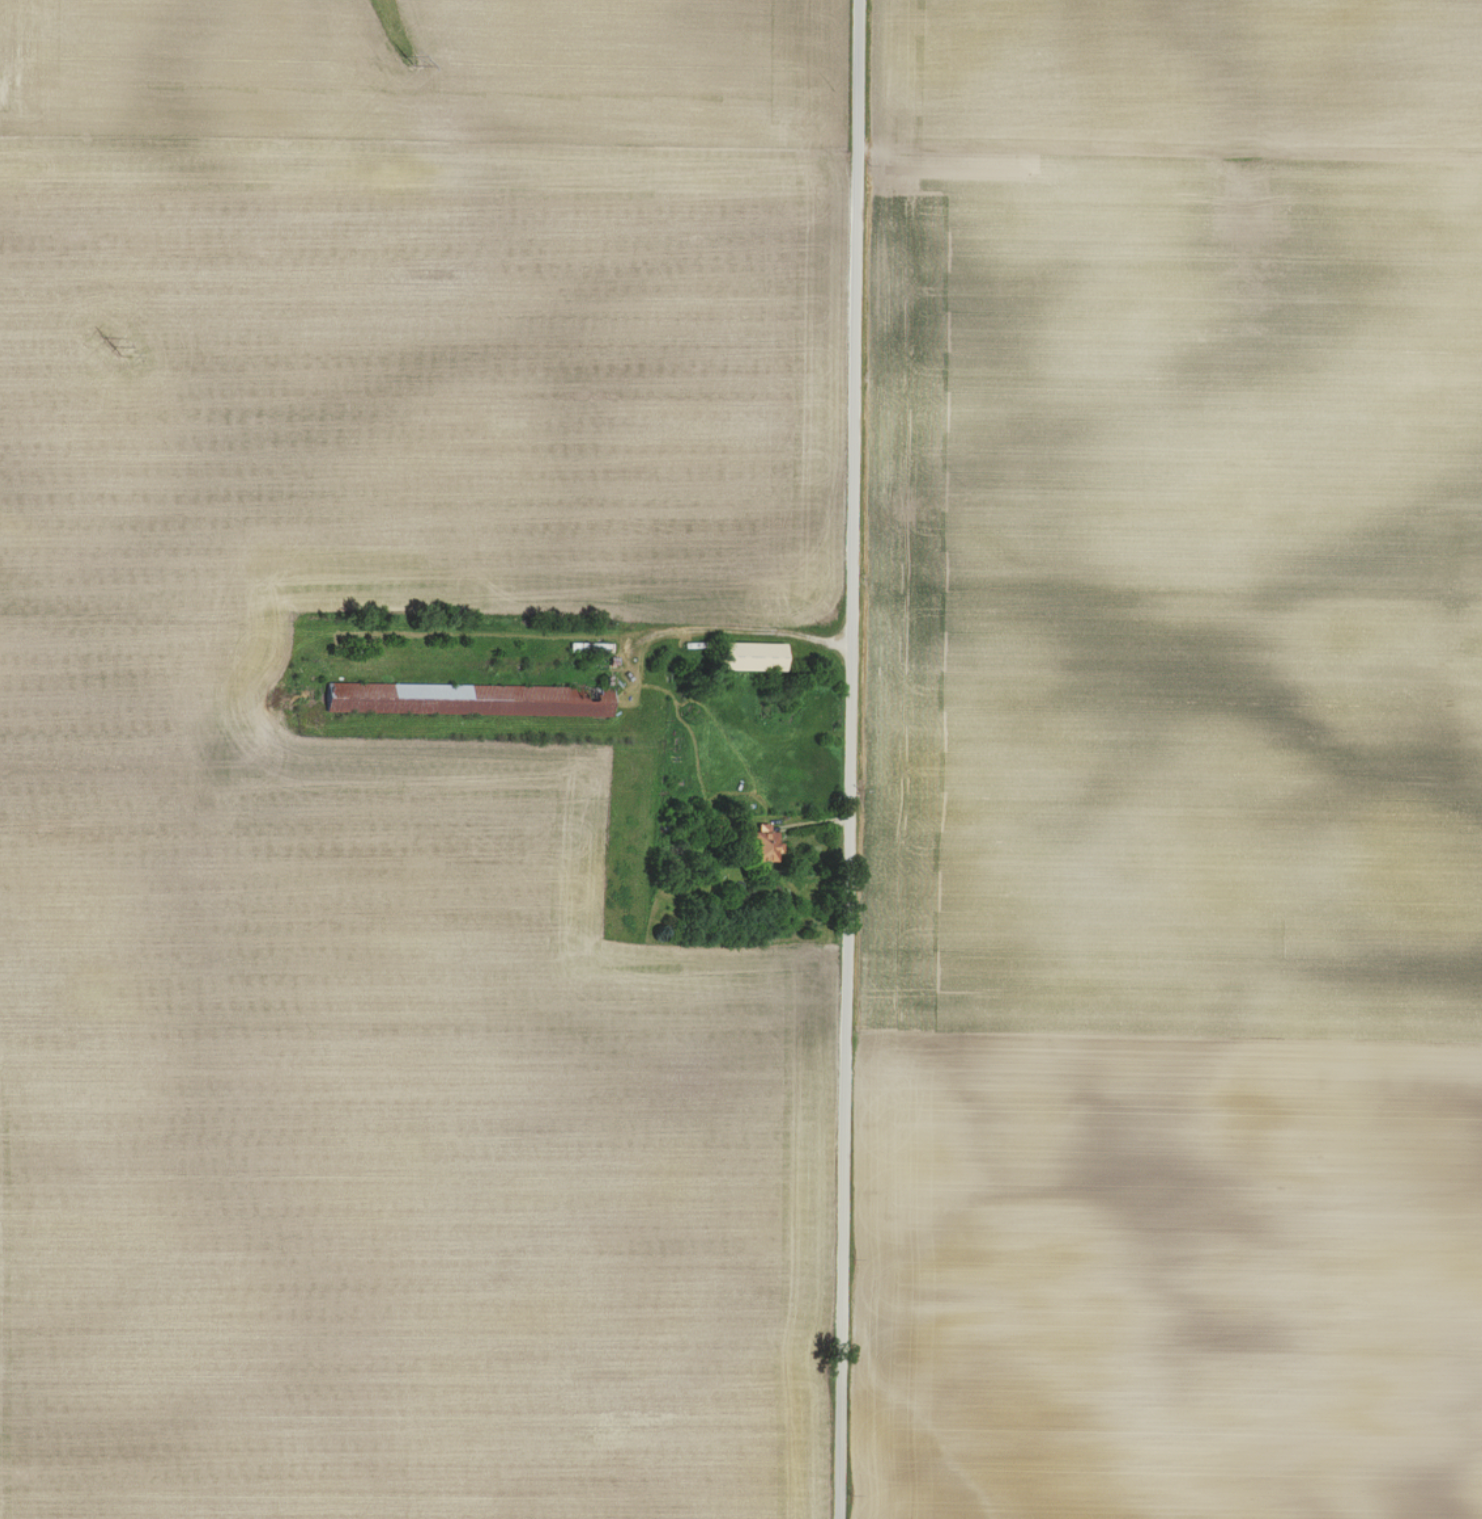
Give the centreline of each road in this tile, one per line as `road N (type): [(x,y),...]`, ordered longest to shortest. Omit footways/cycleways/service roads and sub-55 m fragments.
road 1 (residential): [(839,1518),(858,0)]

